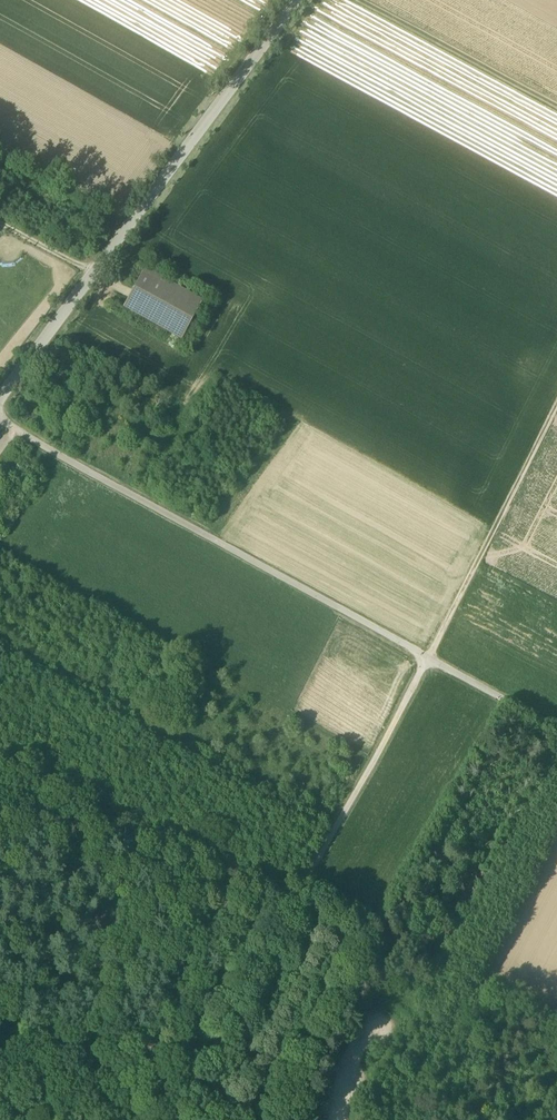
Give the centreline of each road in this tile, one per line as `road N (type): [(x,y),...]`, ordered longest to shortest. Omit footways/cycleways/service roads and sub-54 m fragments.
road 1 (unclassified): [(172,1116),(426,658)]
road 2 (residential): [(0,398),(297,0)]
road 3 (residential): [(426,658),(0,422)]
road 4 (track): [(426,658),(556,409)]
road 5 (track): [(361,0),(556,109)]
road 6 (residential): [(556,729),(426,658)]

